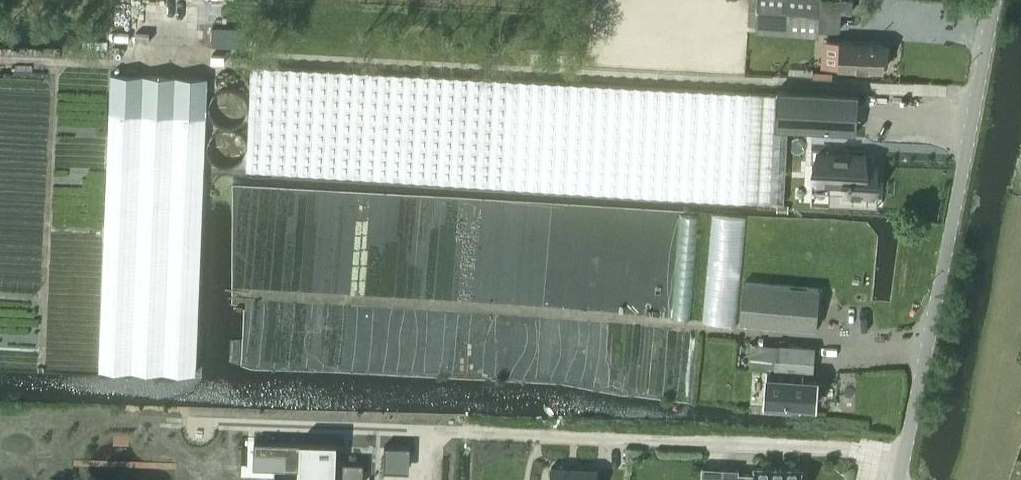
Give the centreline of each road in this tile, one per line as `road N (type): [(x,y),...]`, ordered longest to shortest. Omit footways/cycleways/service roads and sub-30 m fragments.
road 1 (track): [(745,334),(653,319),(250,295)]
road 2 (unclassified): [(899,479),(997,0)]
road 3 (track): [(43,299),(53,62)]
road 4 (track): [(131,51),(116,64),(0,61)]

